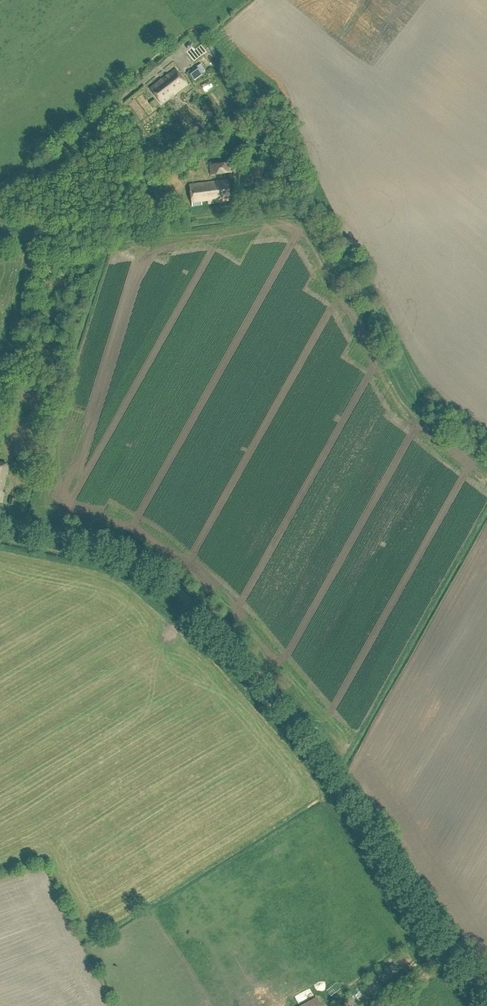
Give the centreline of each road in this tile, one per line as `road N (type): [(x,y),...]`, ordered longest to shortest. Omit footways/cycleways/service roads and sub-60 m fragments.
road 1 (unclassified): [(486,991),(336,768),(257,668),(131,554),(0,523)]

